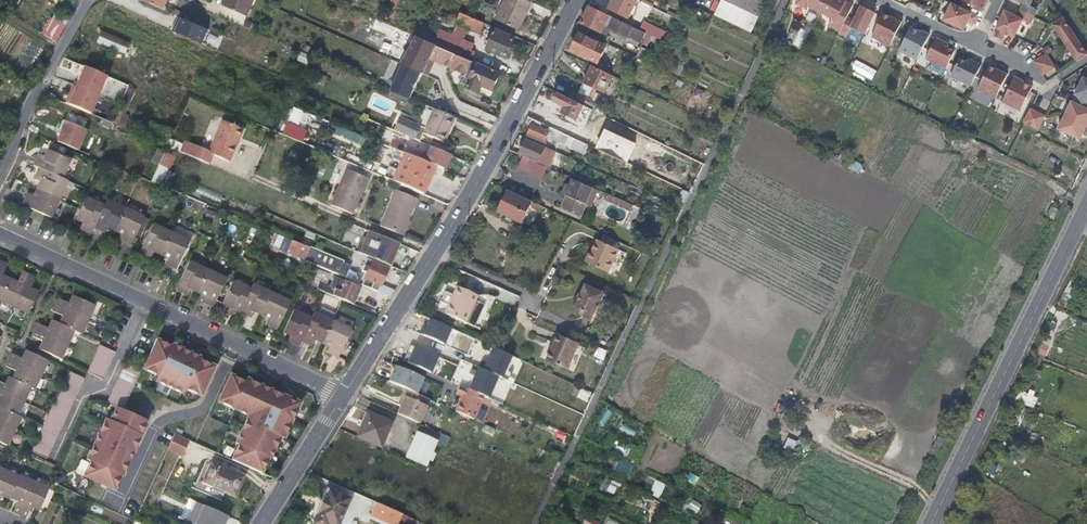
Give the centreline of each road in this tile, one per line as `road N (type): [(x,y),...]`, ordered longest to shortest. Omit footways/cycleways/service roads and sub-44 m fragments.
road 1 (residential): [(0,235),(343,395)]
road 2 (tertiary): [(929,523),(1086,205)]
road 3 (secondary): [(576,0),(434,253)]
road 4 (residential): [(255,178),(434,253)]
road 5 (unclassified): [(0,172),(23,109),(86,0)]
road 6 (secondary): [(434,253),(343,395)]
road 7 (track): [(936,509),(911,483),(837,449),(804,420)]
road 8 (residential): [(881,0),(970,44),(1000,0)]
road 9 (secondary): [(343,395),(262,523)]

